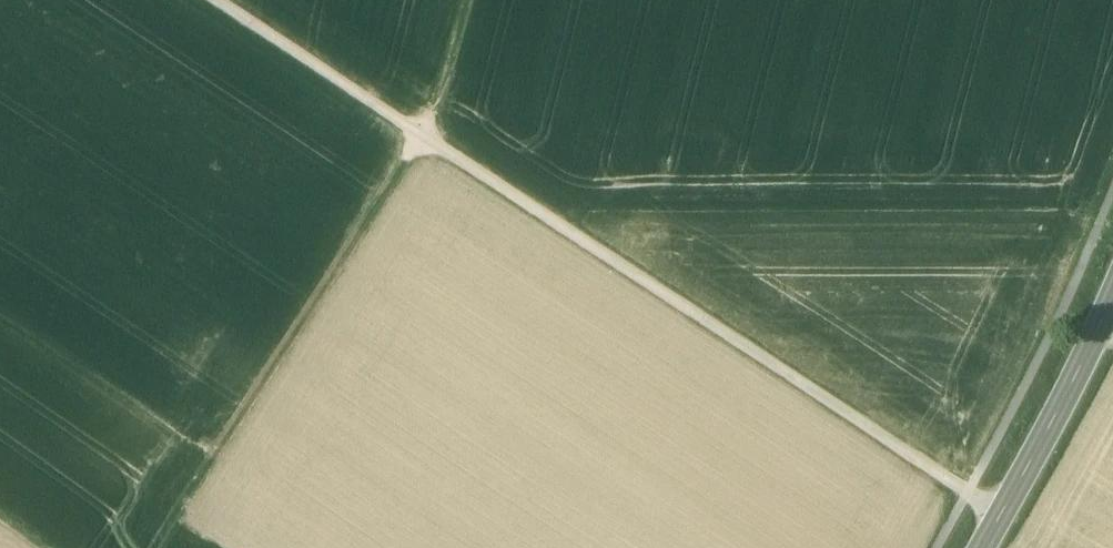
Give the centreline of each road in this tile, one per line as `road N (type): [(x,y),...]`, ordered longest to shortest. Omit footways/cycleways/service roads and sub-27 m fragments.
road 1 (track): [(434,139),(1001,514)]
road 2 (track): [(165,547),(434,139)]
road 3 (secondary): [(983,547),(1112,295)]
road 4 (track): [(218,0),(434,139)]
road 5 (track): [(434,139),(447,123),(479,0)]

